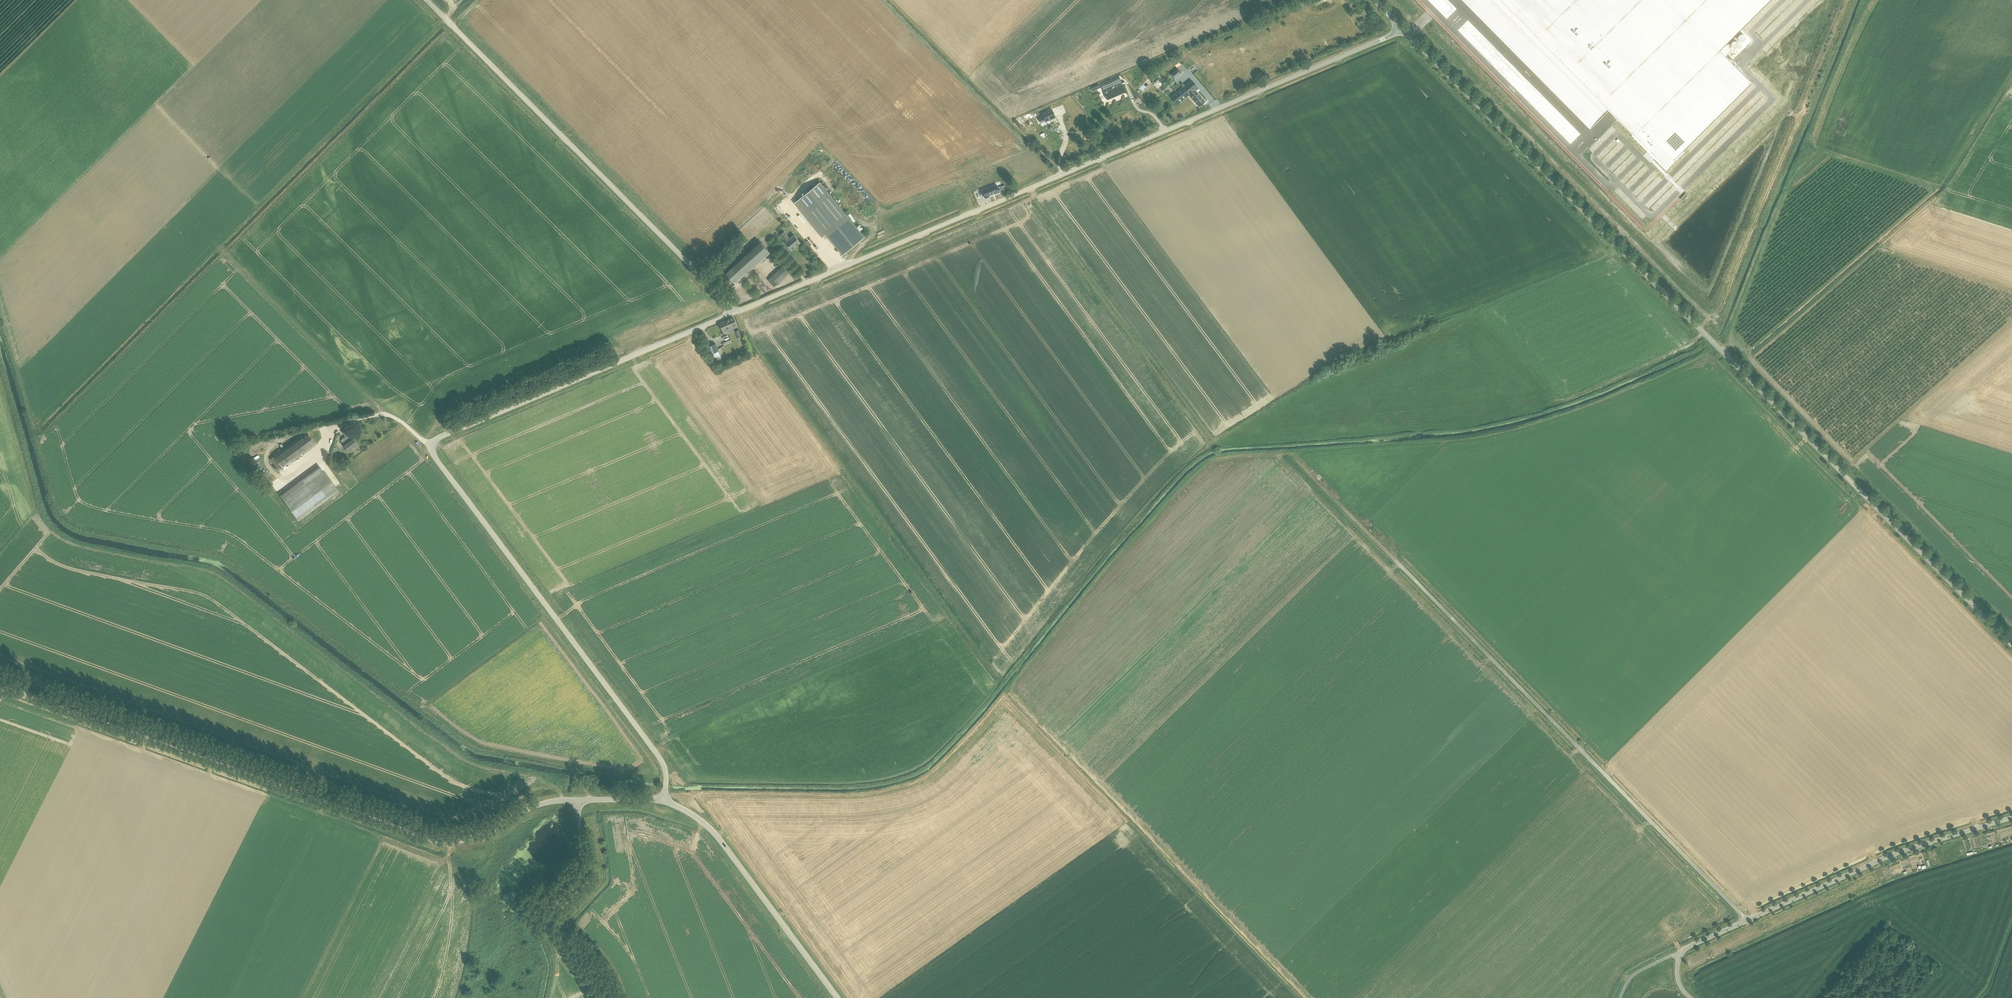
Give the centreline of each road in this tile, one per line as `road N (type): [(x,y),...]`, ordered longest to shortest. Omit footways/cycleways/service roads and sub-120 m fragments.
road 1 (unclassified): [(2011,645),(1402,28)]
road 2 (unclassified): [(663,801),(659,756),(431,445),(734,313)]
road 3 (unclassified): [(734,313),(1402,28)]
road 4 (tertiary): [(577,800),(532,807),(475,837),(430,839),(0,685)]
road 5 (unclassified): [(1748,920),(1399,564)]
road 6 (unclassified): [(734,313),(426,0)]
road 7 (unclassified): [(1748,920),(1902,851),(2011,818)]
road 8 (tertiary): [(837,997),(714,832),(663,801)]
road 9 (unclassified): [(598,997),(549,926),(584,870),(577,800)]
road 10 (track): [(1285,454),(1399,564)]
road 11 (unclassified): [(1691,997),(1679,986),(1678,956),(1748,920)]

